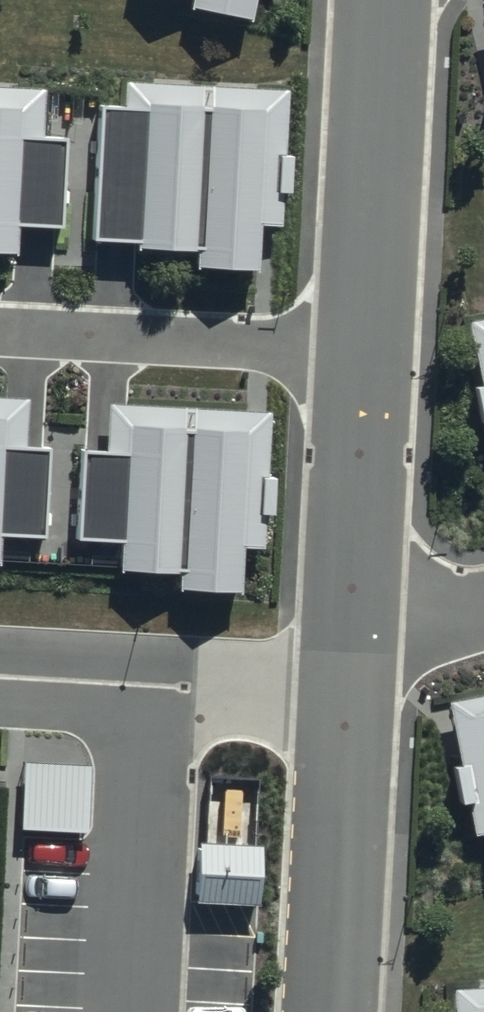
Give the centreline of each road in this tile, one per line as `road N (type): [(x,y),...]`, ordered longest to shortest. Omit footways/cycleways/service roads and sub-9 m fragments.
road 1 (residential): [(348,618),(381,0)]
road 2 (residential): [(343,702),(0,682)]
road 3 (residential): [(327,1011),(343,702)]
road 4 (residential): [(348,618),(483,615)]

